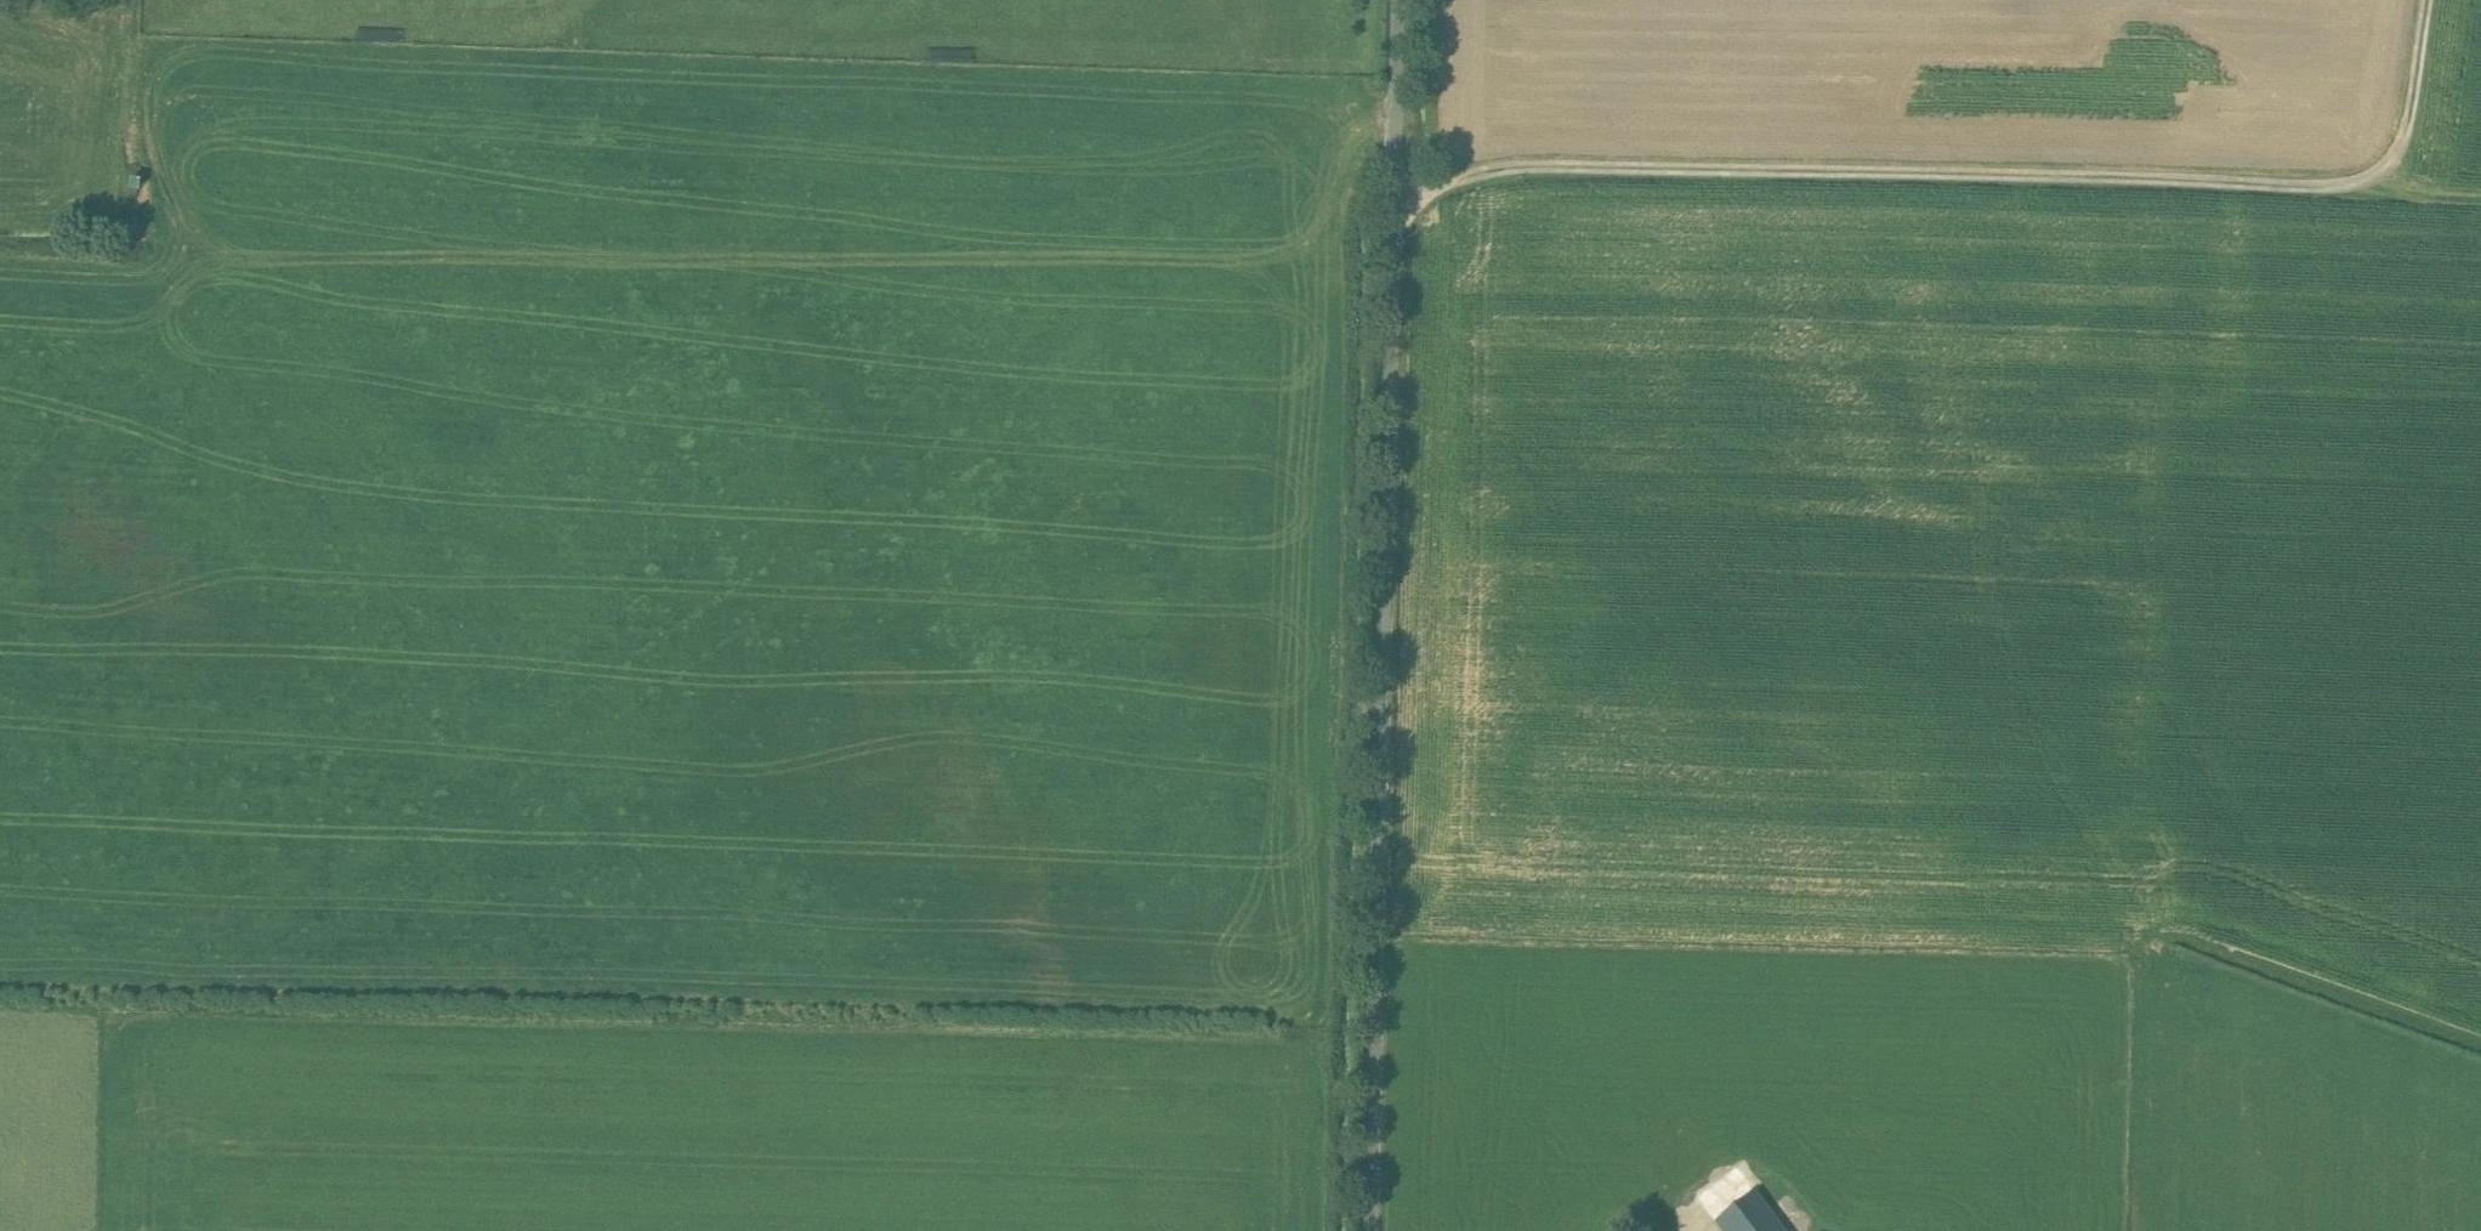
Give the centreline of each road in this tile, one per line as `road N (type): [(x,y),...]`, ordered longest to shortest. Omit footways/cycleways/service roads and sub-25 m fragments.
road 1 (unclassified): [(1374,1230),(1402,0)]

